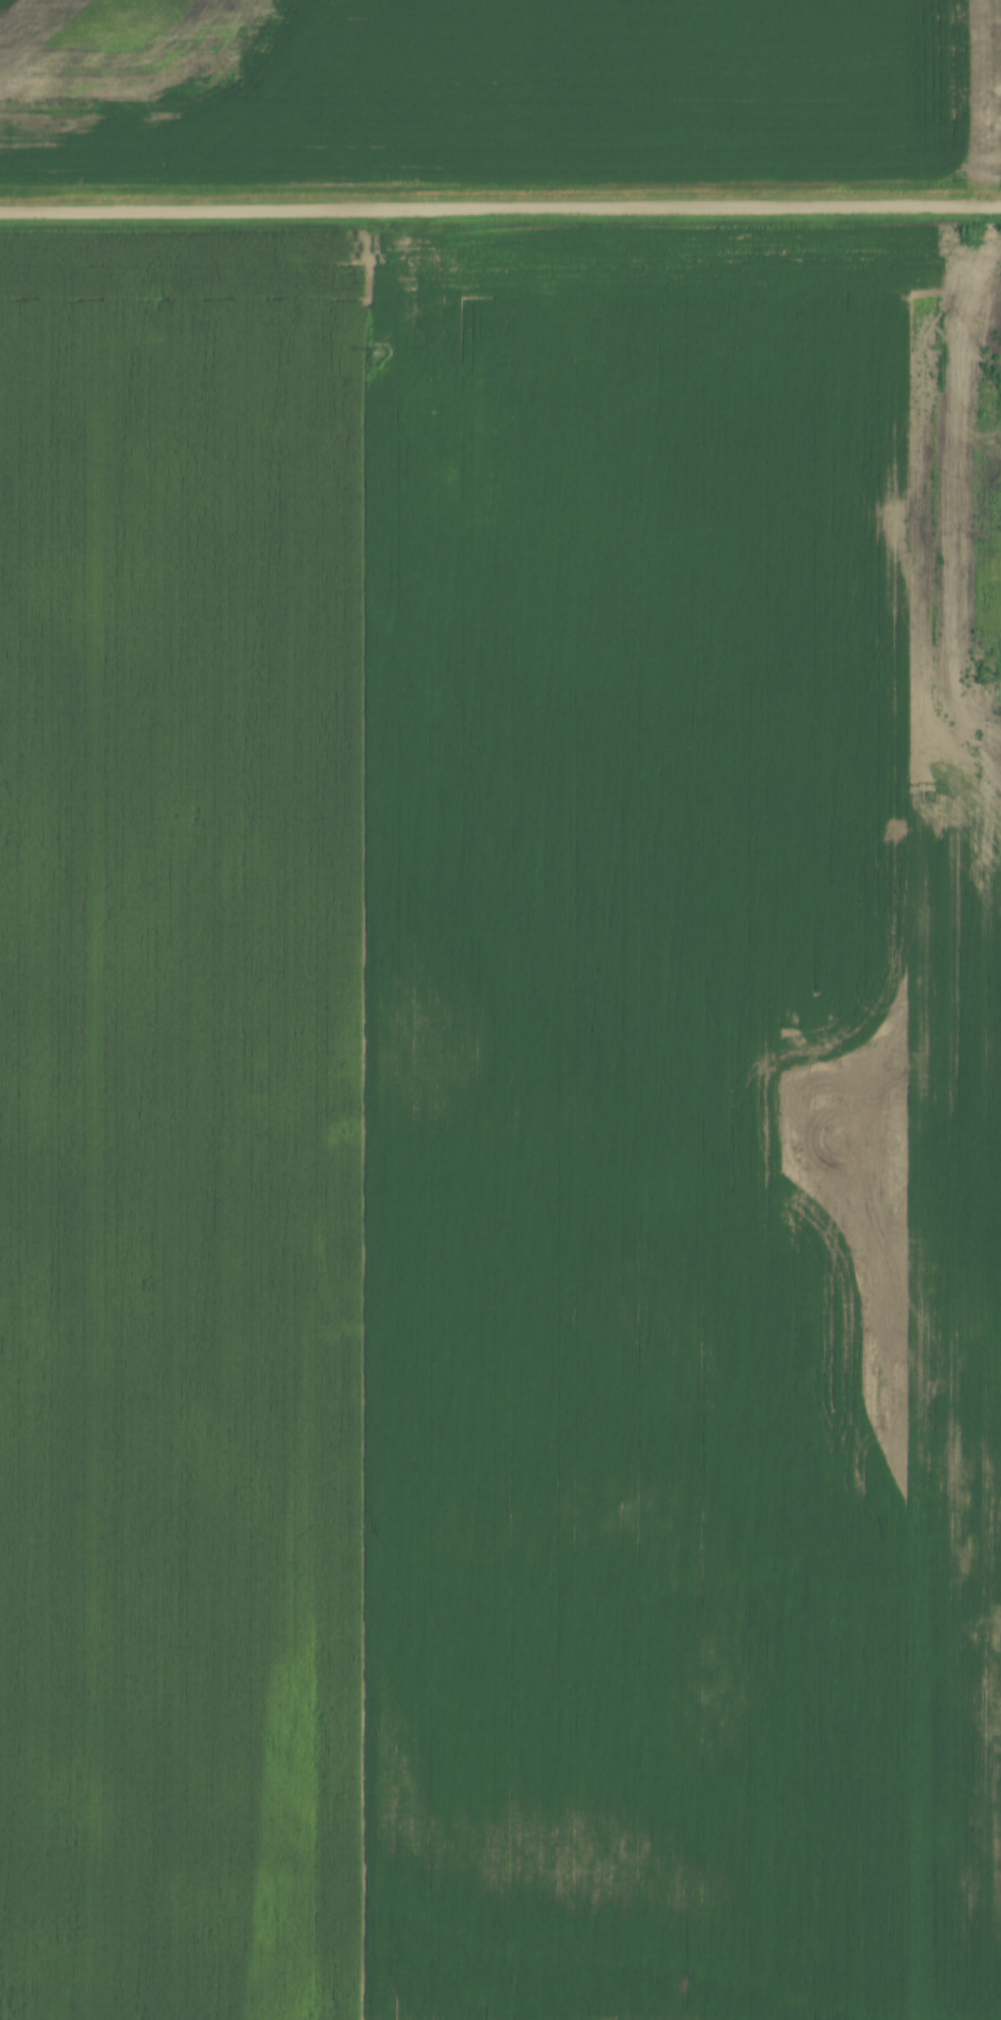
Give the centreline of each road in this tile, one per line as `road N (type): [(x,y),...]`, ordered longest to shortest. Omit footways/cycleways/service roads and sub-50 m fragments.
road 1 (residential): [(1000,206),(0,212)]

